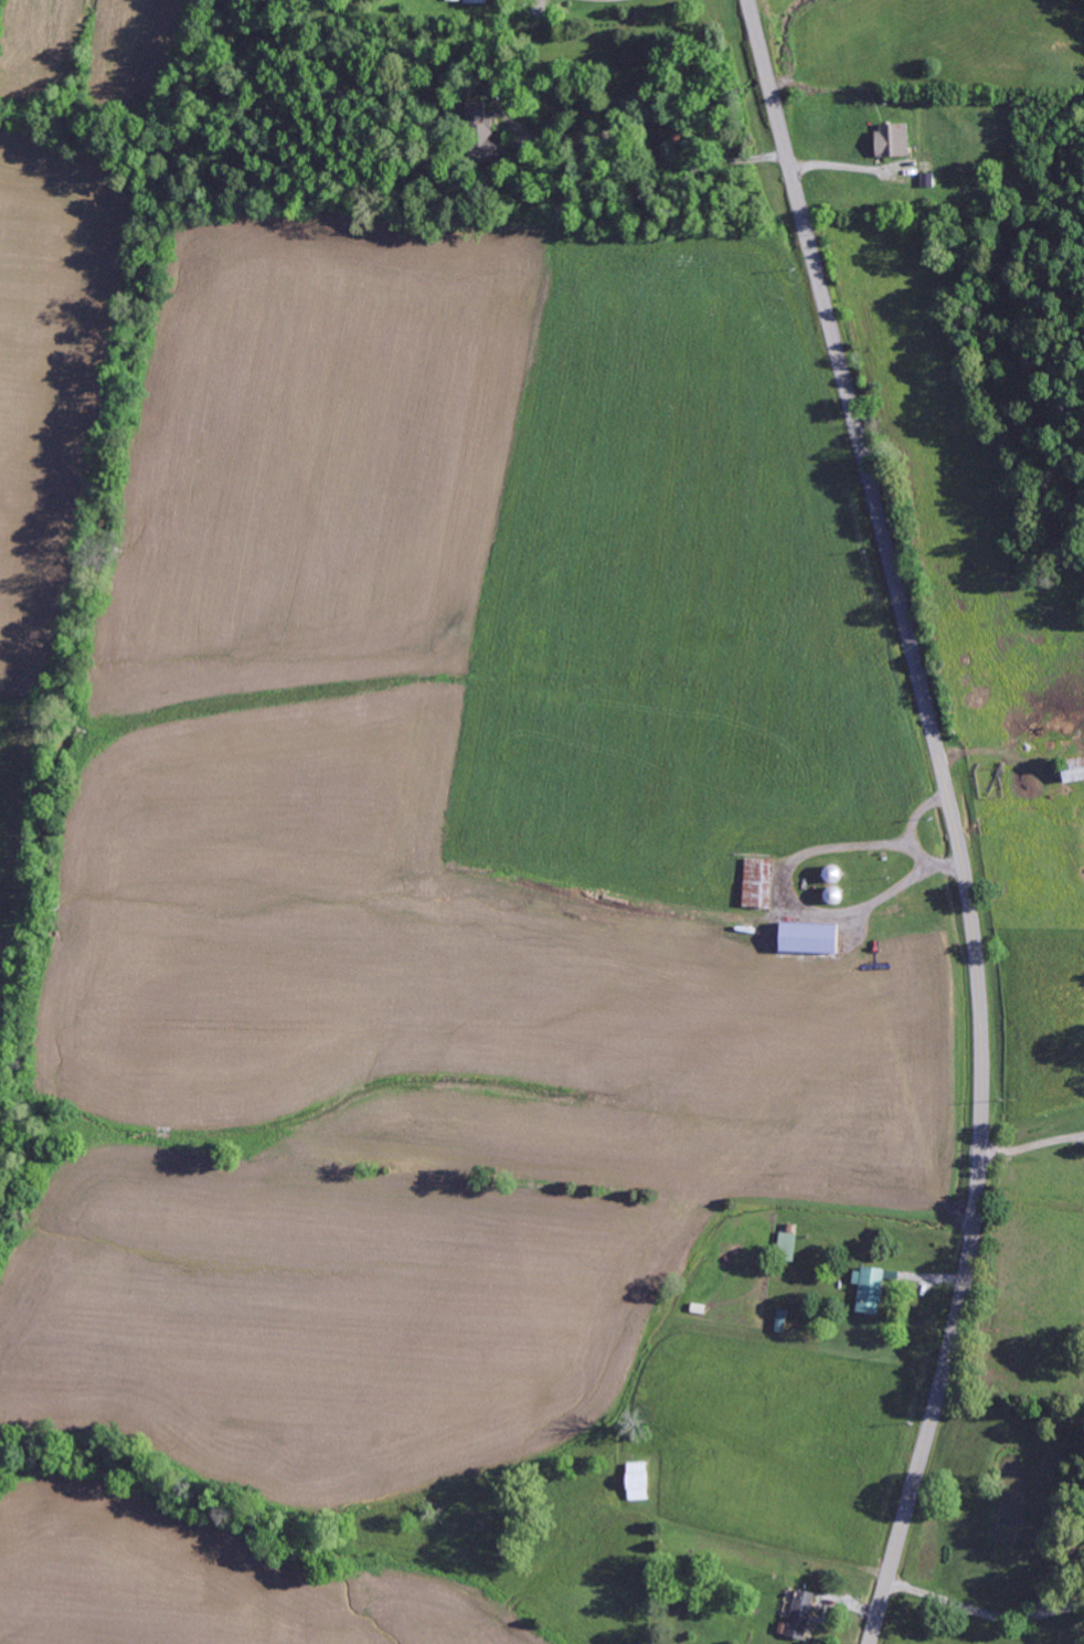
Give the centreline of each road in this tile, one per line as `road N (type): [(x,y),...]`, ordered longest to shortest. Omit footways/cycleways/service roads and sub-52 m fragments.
road 1 (secondary): [(870,1643),(968,1264),(979,1176),(980,1015),(959,849),(748,0)]

